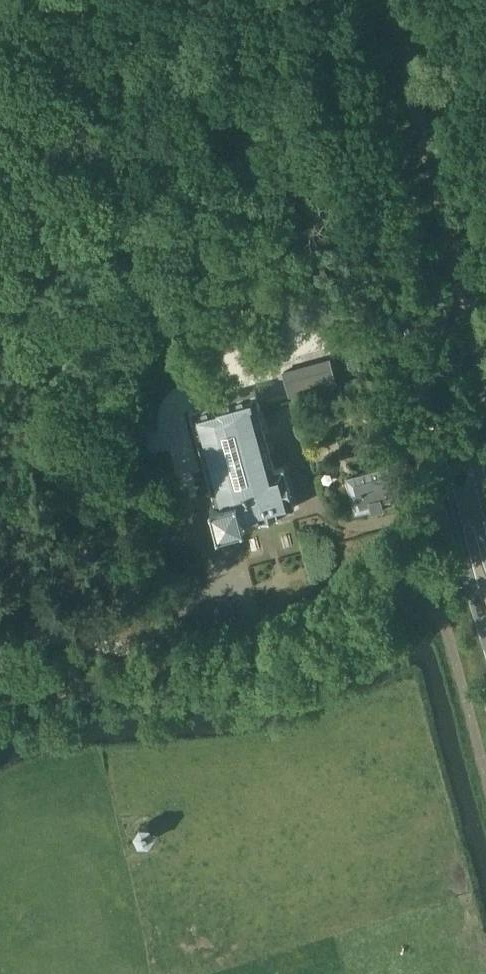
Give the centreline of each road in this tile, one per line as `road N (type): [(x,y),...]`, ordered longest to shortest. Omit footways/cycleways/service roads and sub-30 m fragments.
road 1 (secondary): [(324,0),(485,633)]
road 2 (secondary): [(485,499),(359,0)]

